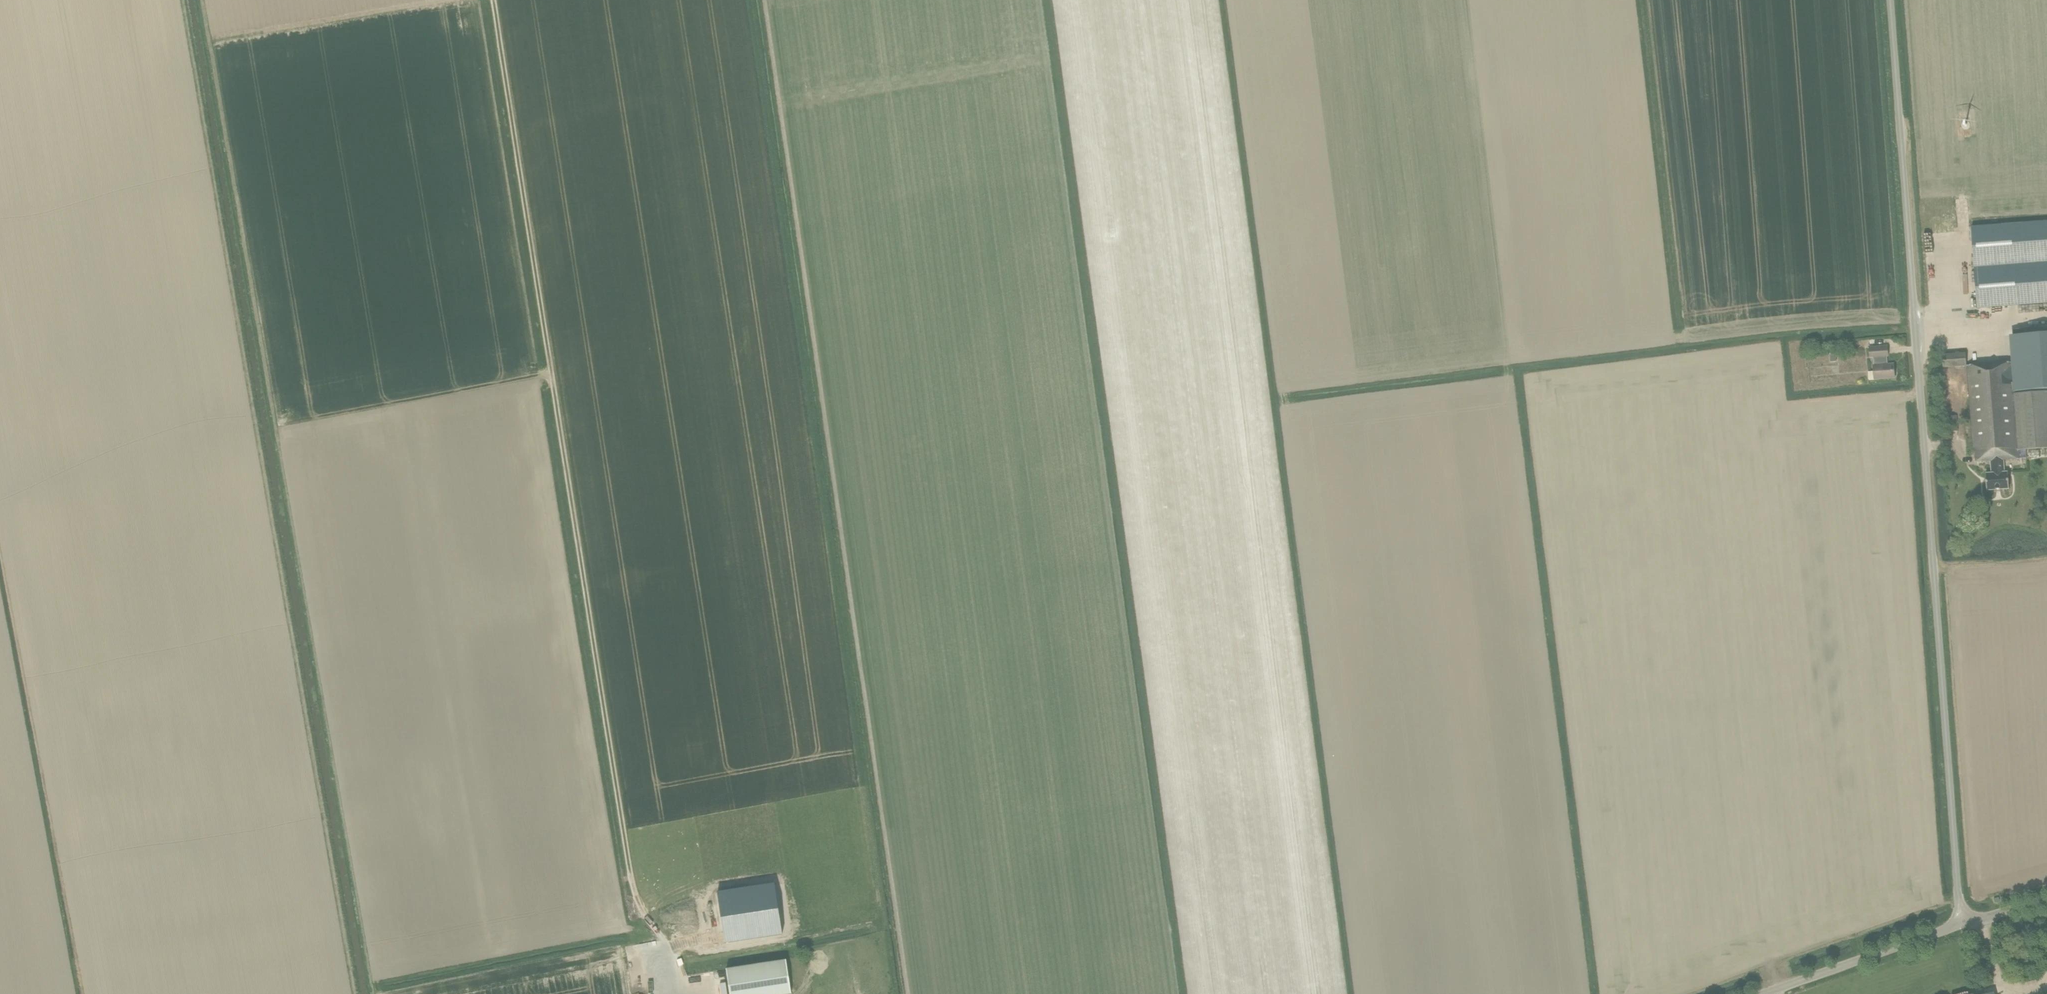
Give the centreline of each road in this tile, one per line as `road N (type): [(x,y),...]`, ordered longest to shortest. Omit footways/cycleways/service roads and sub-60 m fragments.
road 1 (unclassified): [(1962,923),(1890,0)]
road 2 (track): [(87,993),(0,533)]
road 3 (tertiary): [(1766,993),(1962,923)]

